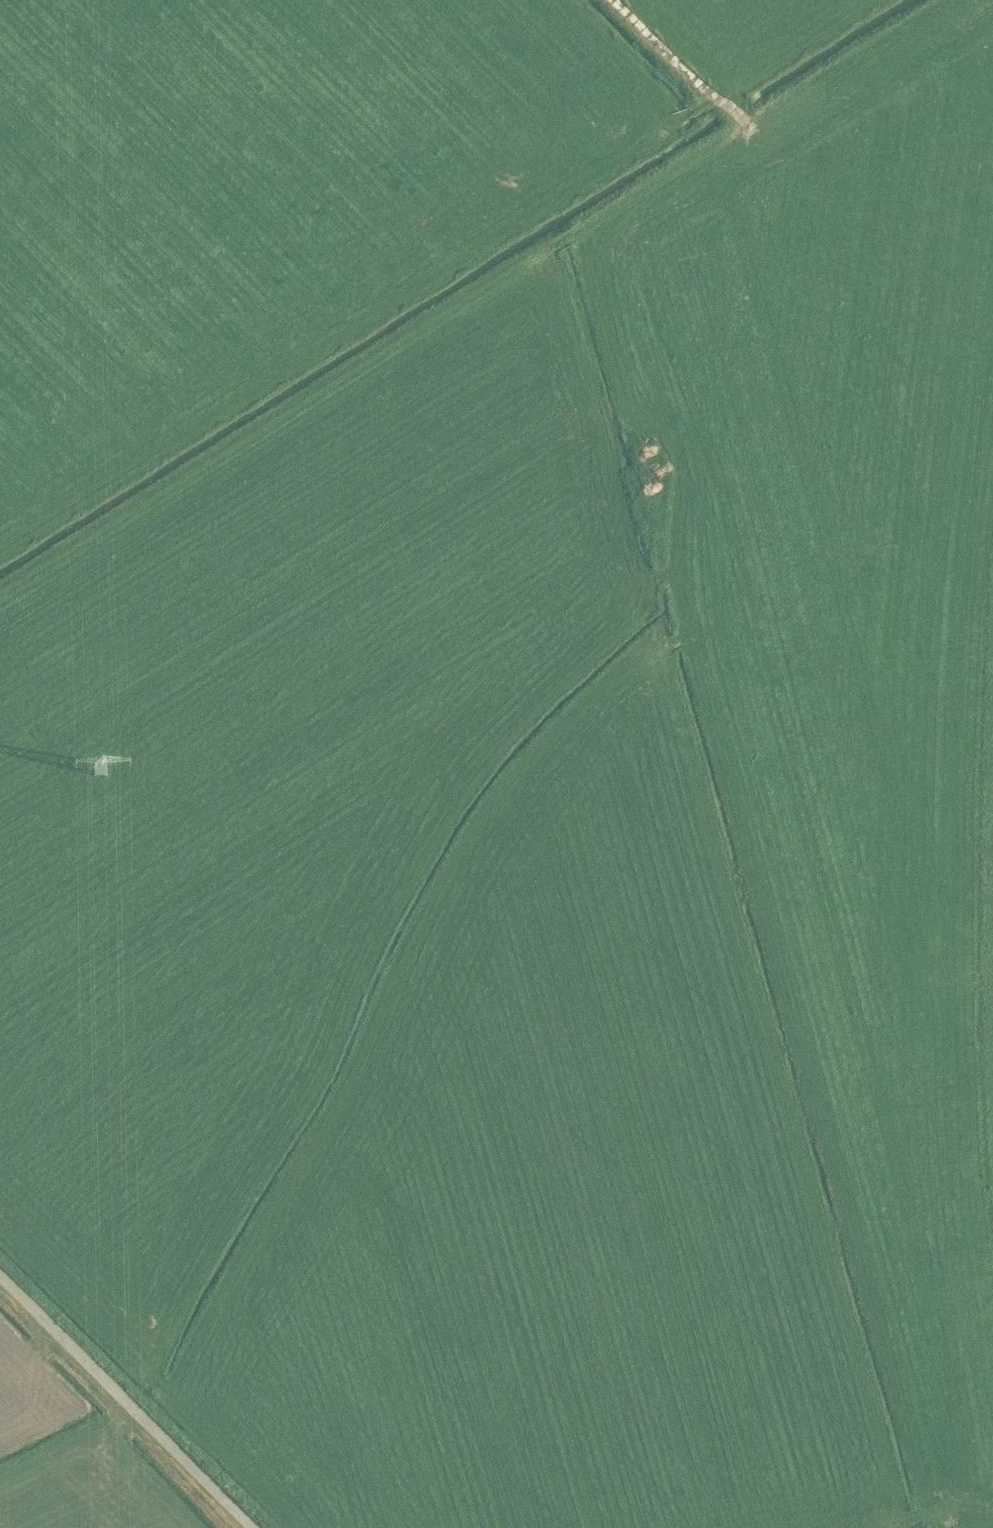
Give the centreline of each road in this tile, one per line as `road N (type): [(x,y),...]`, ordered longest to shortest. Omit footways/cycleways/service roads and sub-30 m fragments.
road 1 (unclassified): [(256,1527),(0,1273)]

